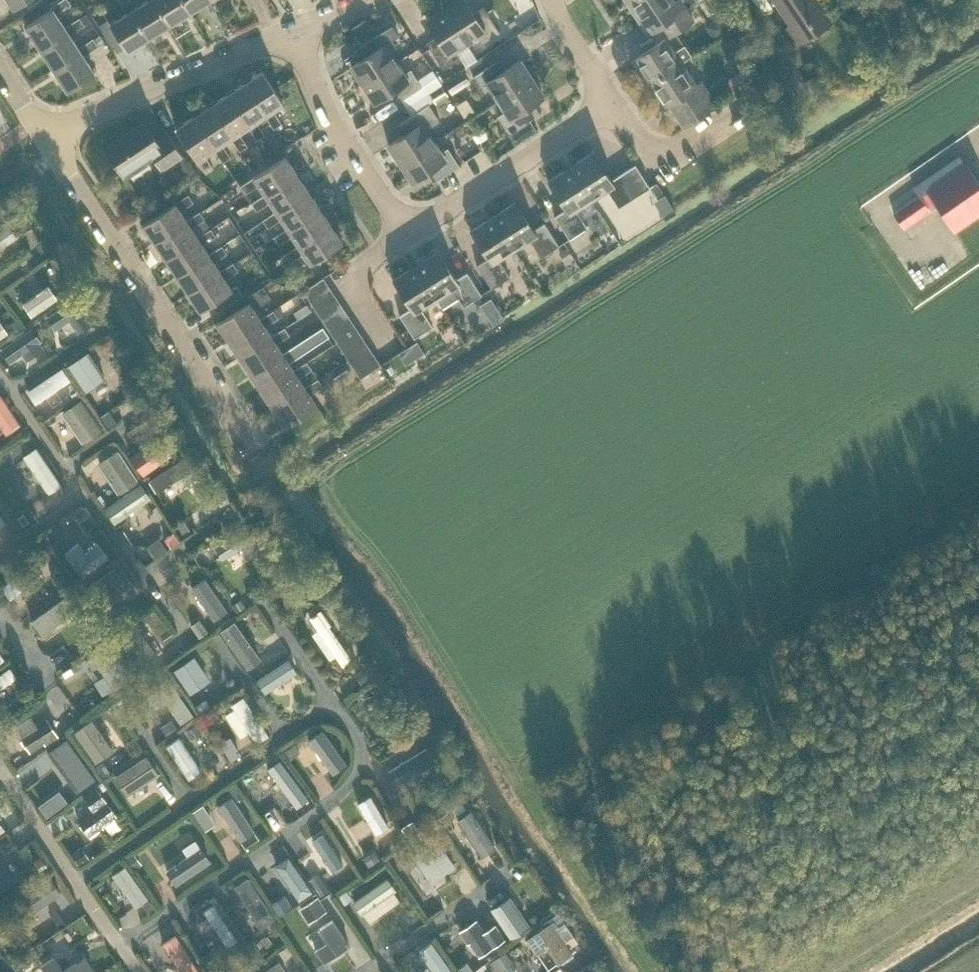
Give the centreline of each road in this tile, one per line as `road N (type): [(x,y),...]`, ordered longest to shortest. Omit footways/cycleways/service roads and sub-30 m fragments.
road 1 (residential): [(39,132),(244,447)]
road 2 (residential): [(39,132),(290,35)]
road 3 (residential): [(141,971),(0,755)]
road 4 (residential): [(408,224),(494,183),(584,121),(604,96)]
road 5 (residential): [(408,224),(290,35)]
road 6 (residential): [(759,99),(662,160),(604,96)]
road 7 (residential): [(391,351),(346,279),(408,224)]

